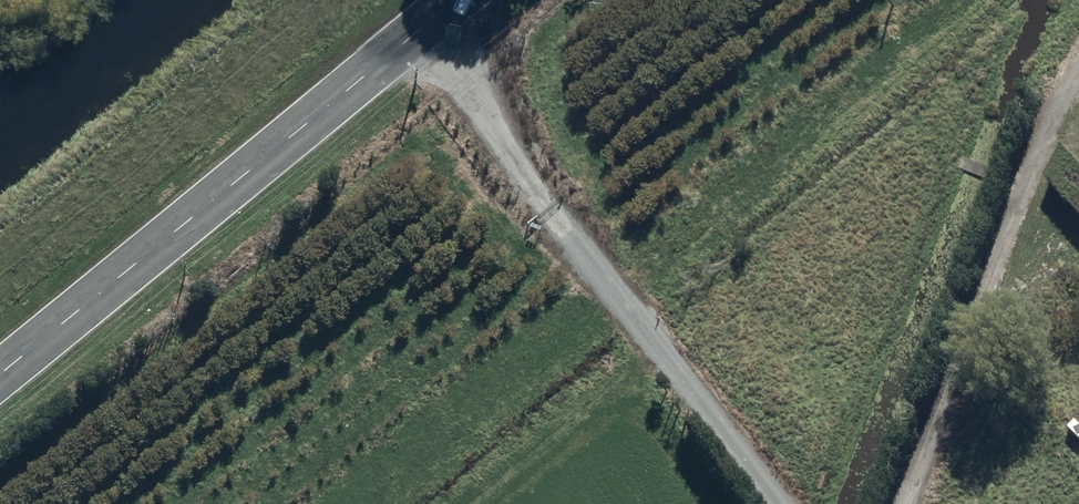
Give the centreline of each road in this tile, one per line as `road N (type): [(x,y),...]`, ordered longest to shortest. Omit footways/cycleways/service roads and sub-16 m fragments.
road 1 (tertiary): [(488,0),(0,381)]
road 2 (track): [(440,37),(541,195),(778,503)]
road 3 (track): [(1078,71),(1044,140),(905,503)]

